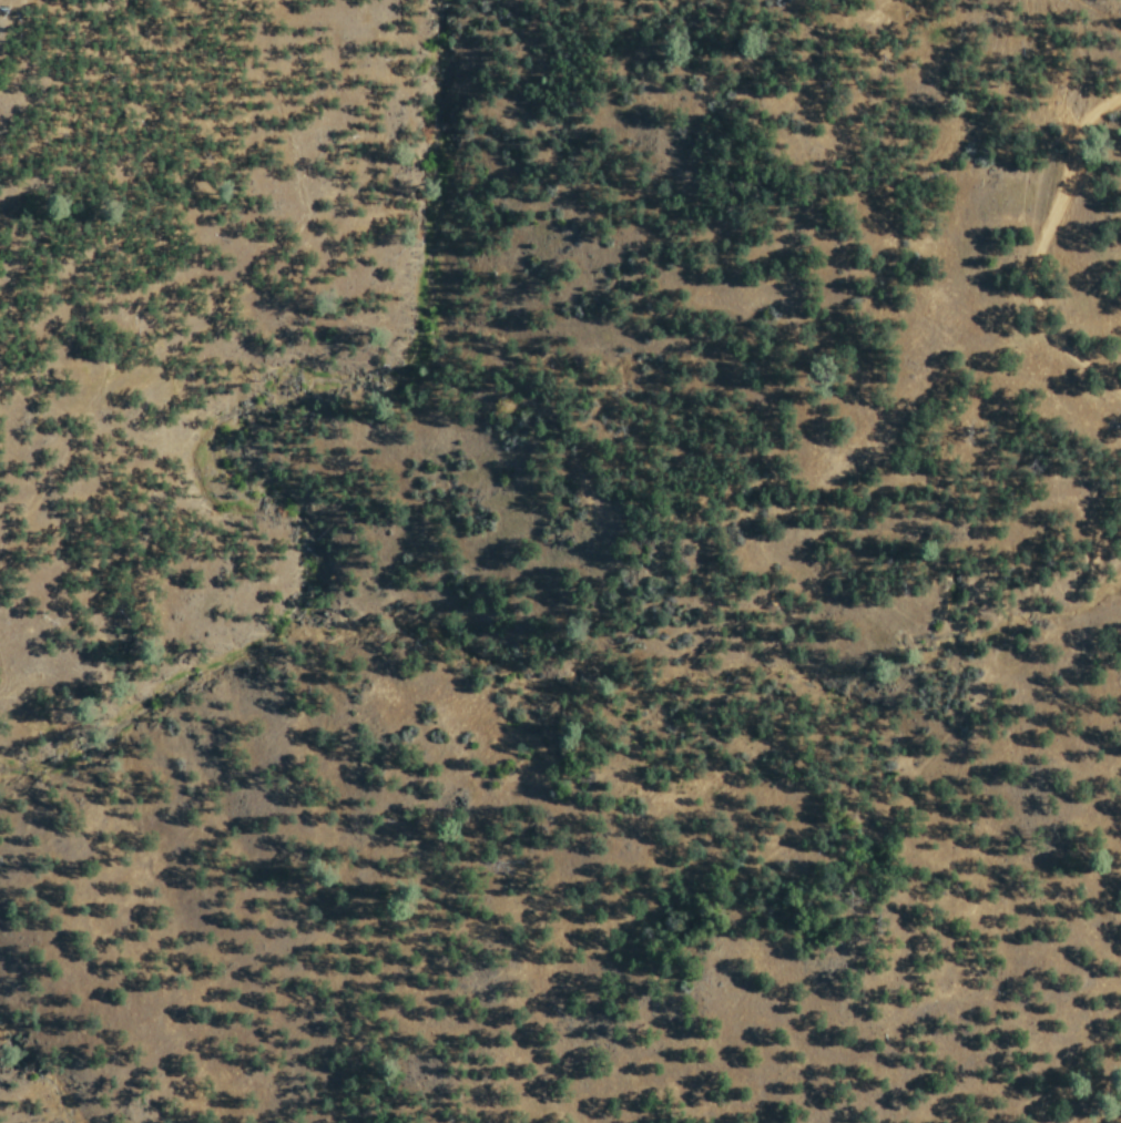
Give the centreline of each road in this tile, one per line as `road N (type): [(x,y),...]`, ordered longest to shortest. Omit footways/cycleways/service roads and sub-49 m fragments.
road 1 (track): [(1120,392),(1058,345),(1040,318),(1031,277),(1076,131),(1120,90)]

